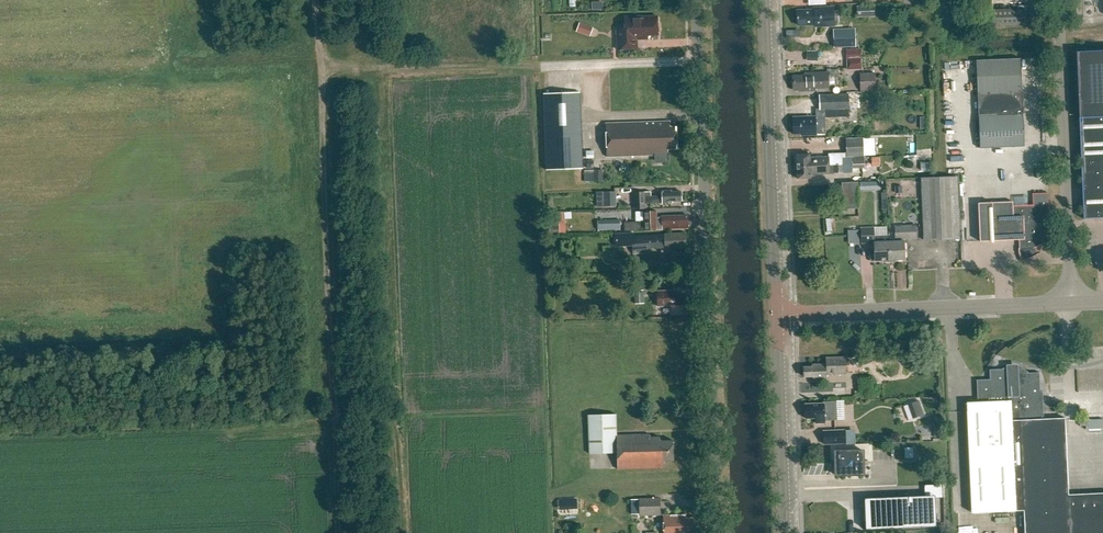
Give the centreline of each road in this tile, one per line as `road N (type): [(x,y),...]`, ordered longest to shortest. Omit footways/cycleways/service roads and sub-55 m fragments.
road 1 (unclassified): [(717,532),(696,0)]
road 2 (track): [(317,0),(336,532)]
road 3 (secondary): [(776,314),(764,0)]
road 4 (unclassified): [(1070,302),(1057,0)]
road 5 (unclassified): [(776,314),(1070,302)]
road 6 (track): [(321,64),(541,67)]
road 7 (secondary): [(784,532),(776,314)]

